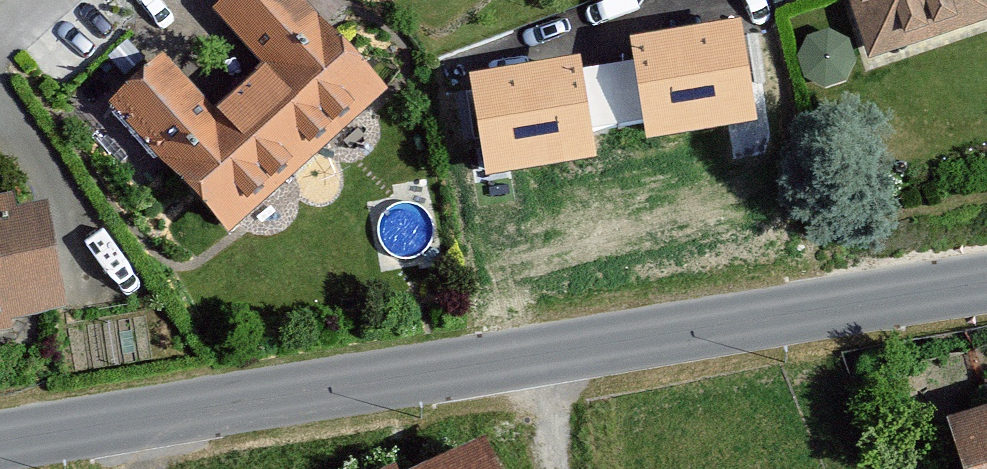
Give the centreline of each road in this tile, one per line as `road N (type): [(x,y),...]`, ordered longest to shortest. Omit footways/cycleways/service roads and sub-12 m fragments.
road 1 (tertiary): [(0,441),(986,283)]

